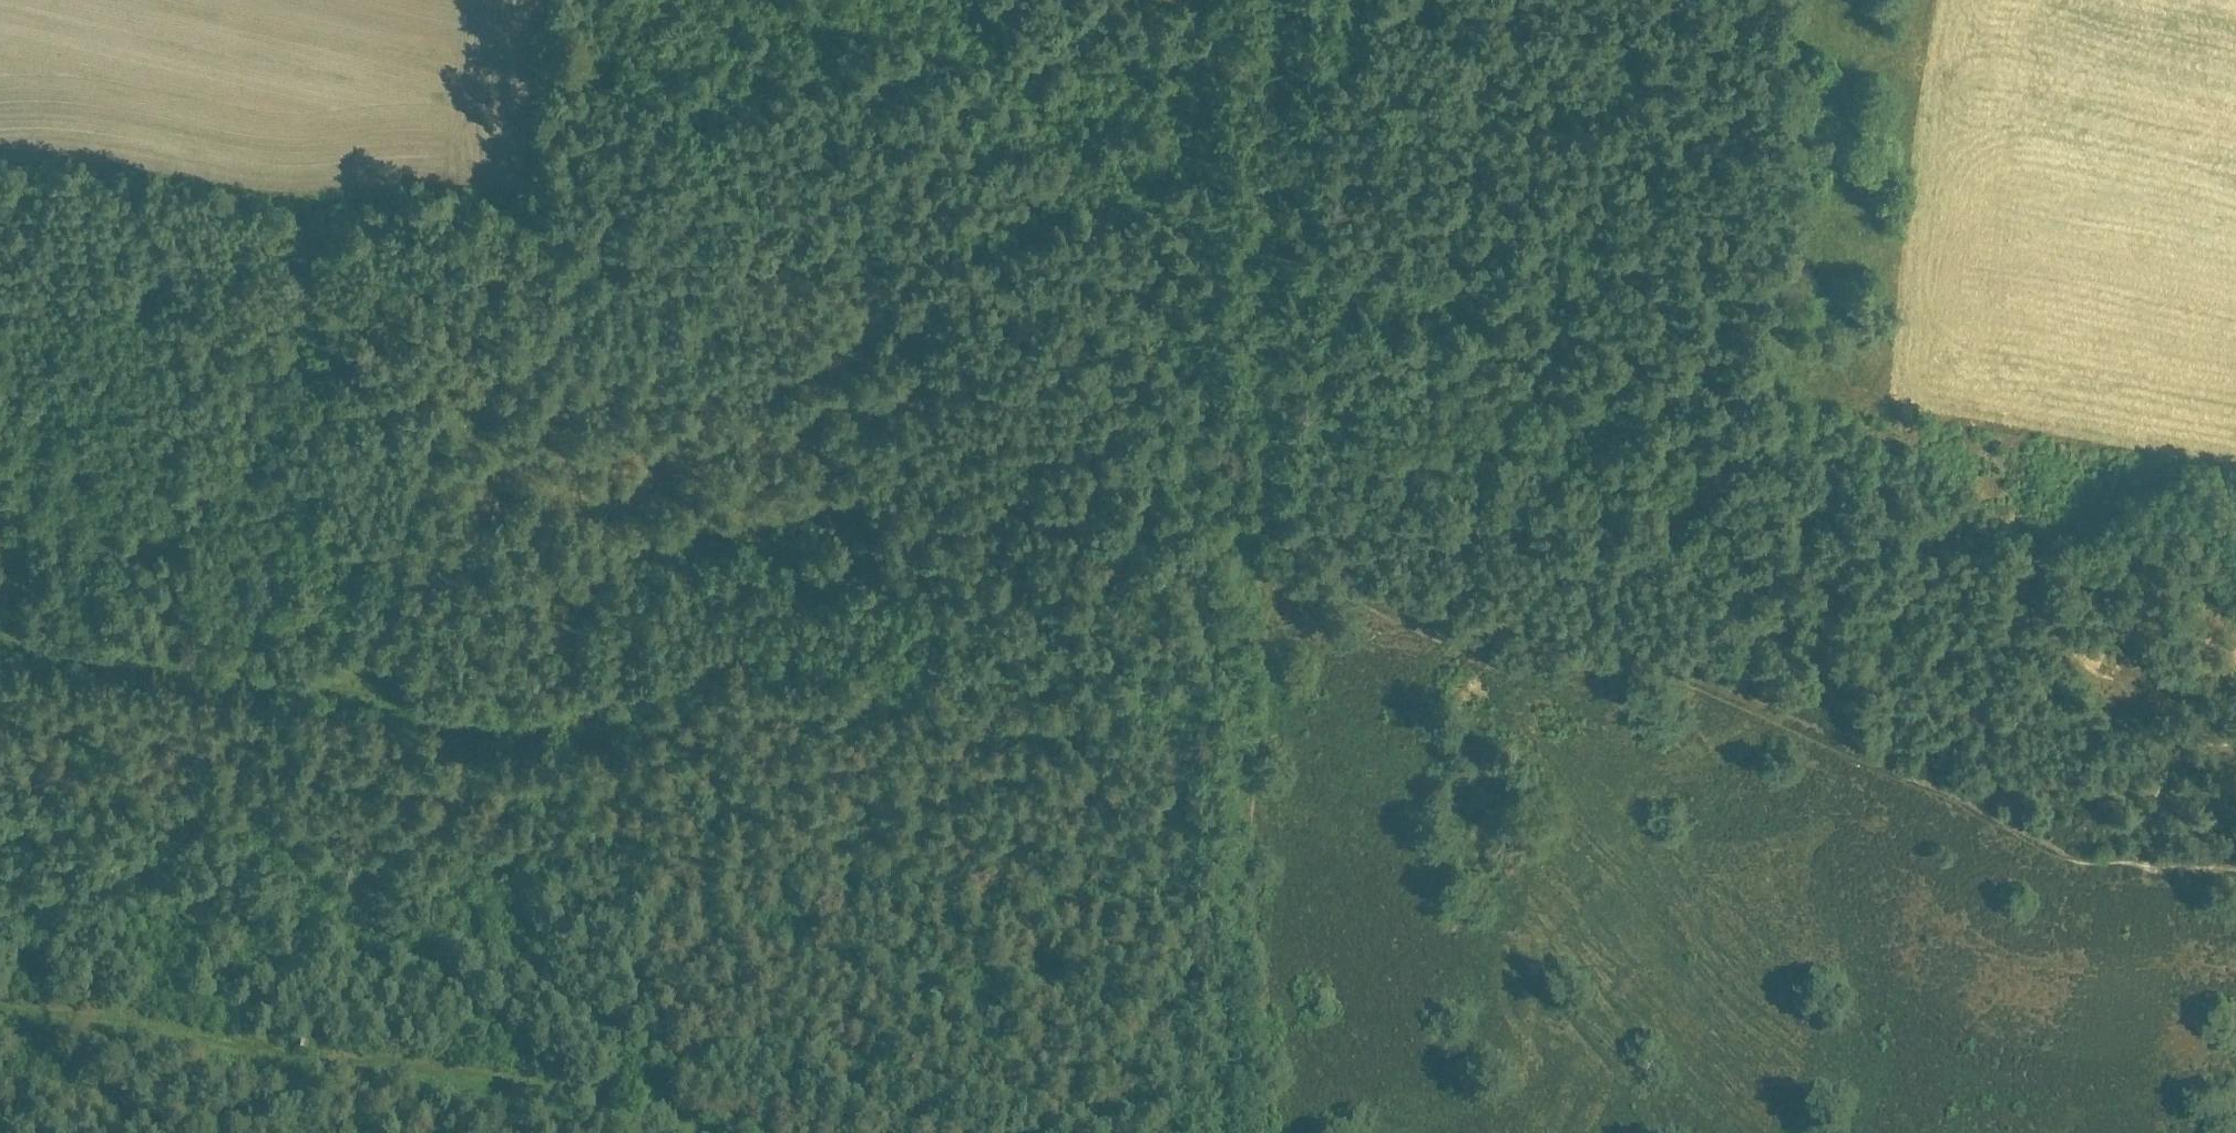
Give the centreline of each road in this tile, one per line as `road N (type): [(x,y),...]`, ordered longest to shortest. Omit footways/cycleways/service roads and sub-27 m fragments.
road 1 (track): [(0,1024),(335,1069),(707,1132)]

